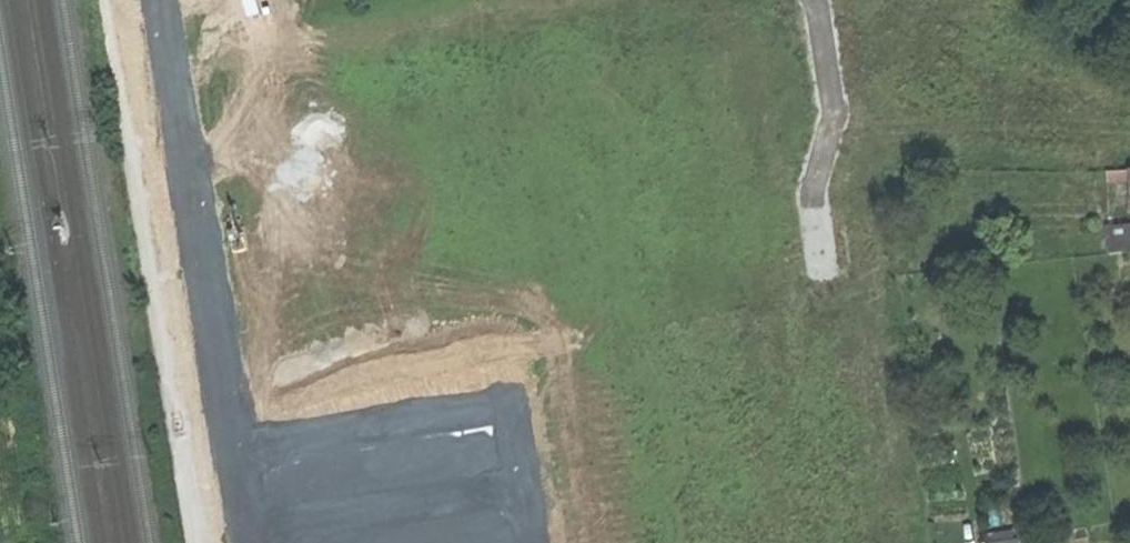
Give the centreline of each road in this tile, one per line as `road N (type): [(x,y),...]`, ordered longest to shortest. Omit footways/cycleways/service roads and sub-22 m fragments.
road 1 (unclassified): [(813,0),(834,112),(810,203),(821,269)]

